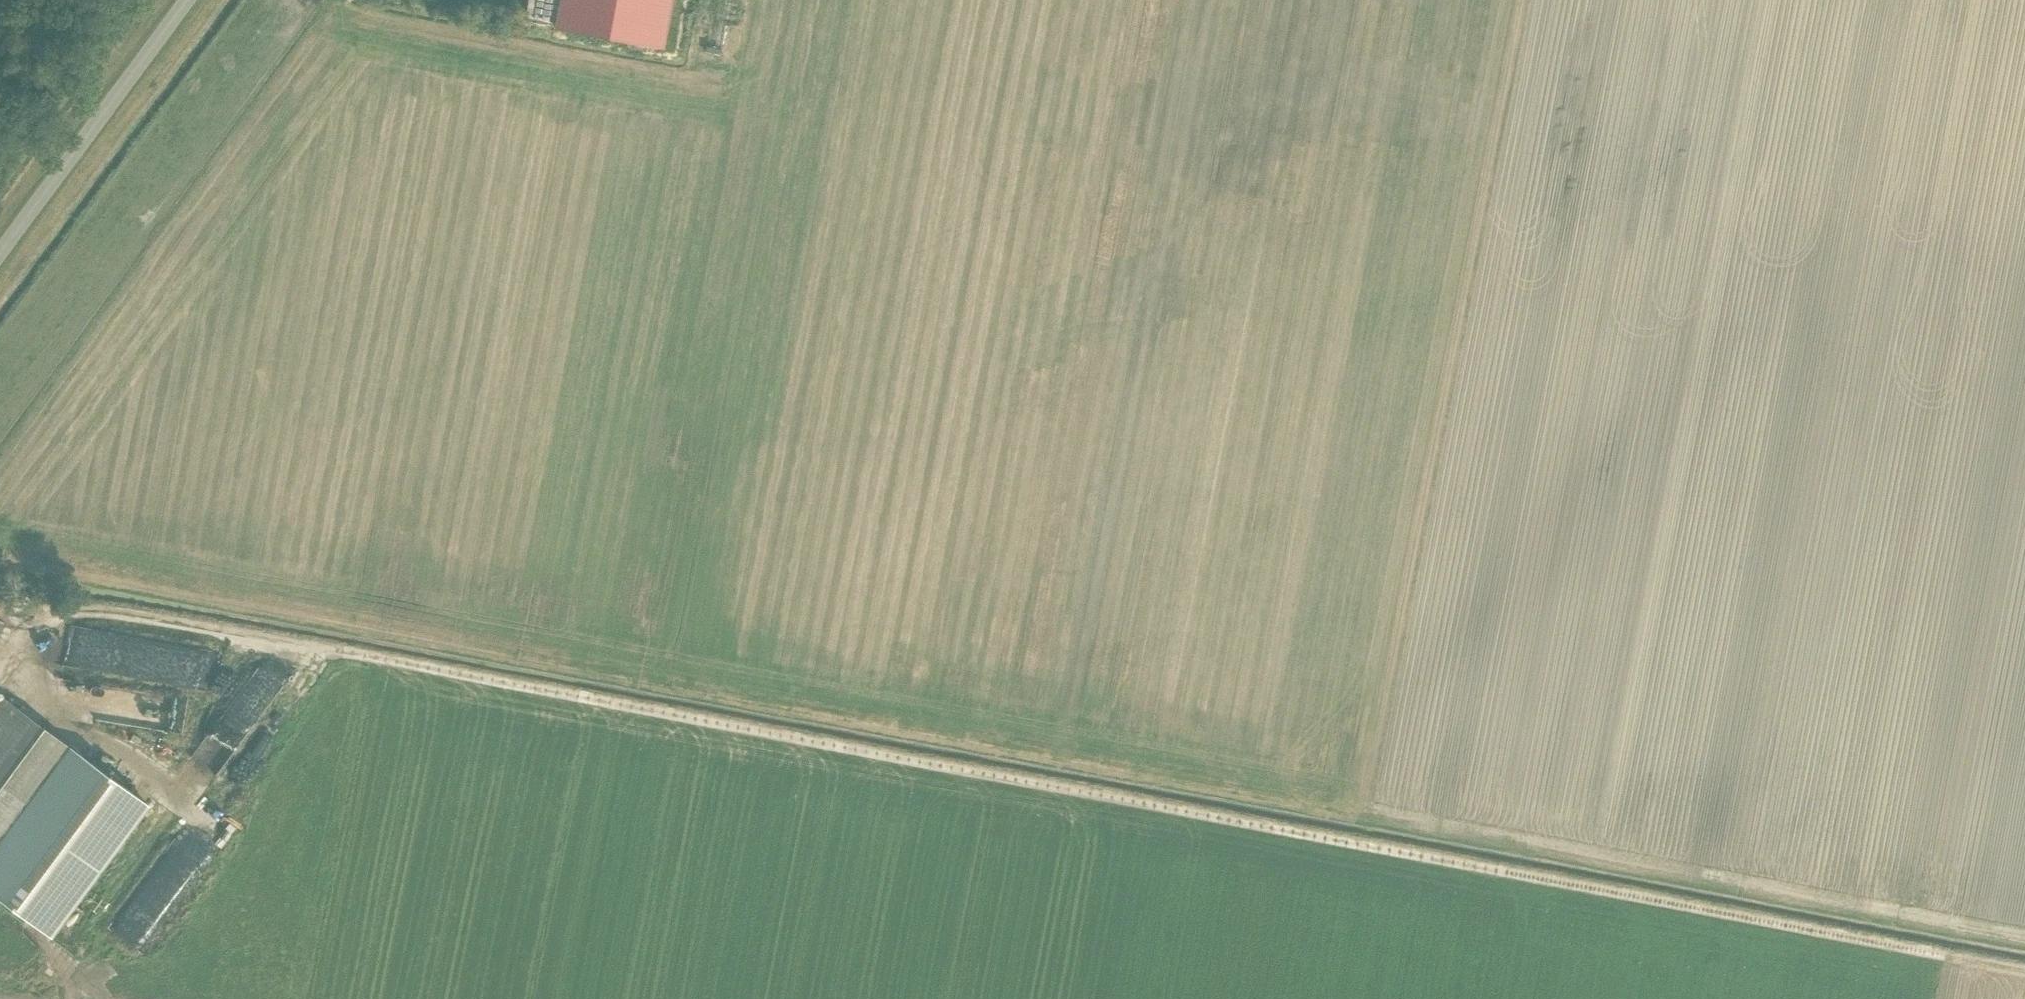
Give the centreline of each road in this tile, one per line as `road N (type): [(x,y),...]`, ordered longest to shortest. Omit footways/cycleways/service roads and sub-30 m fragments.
road 1 (unclassified): [(0,240),(178,0)]

